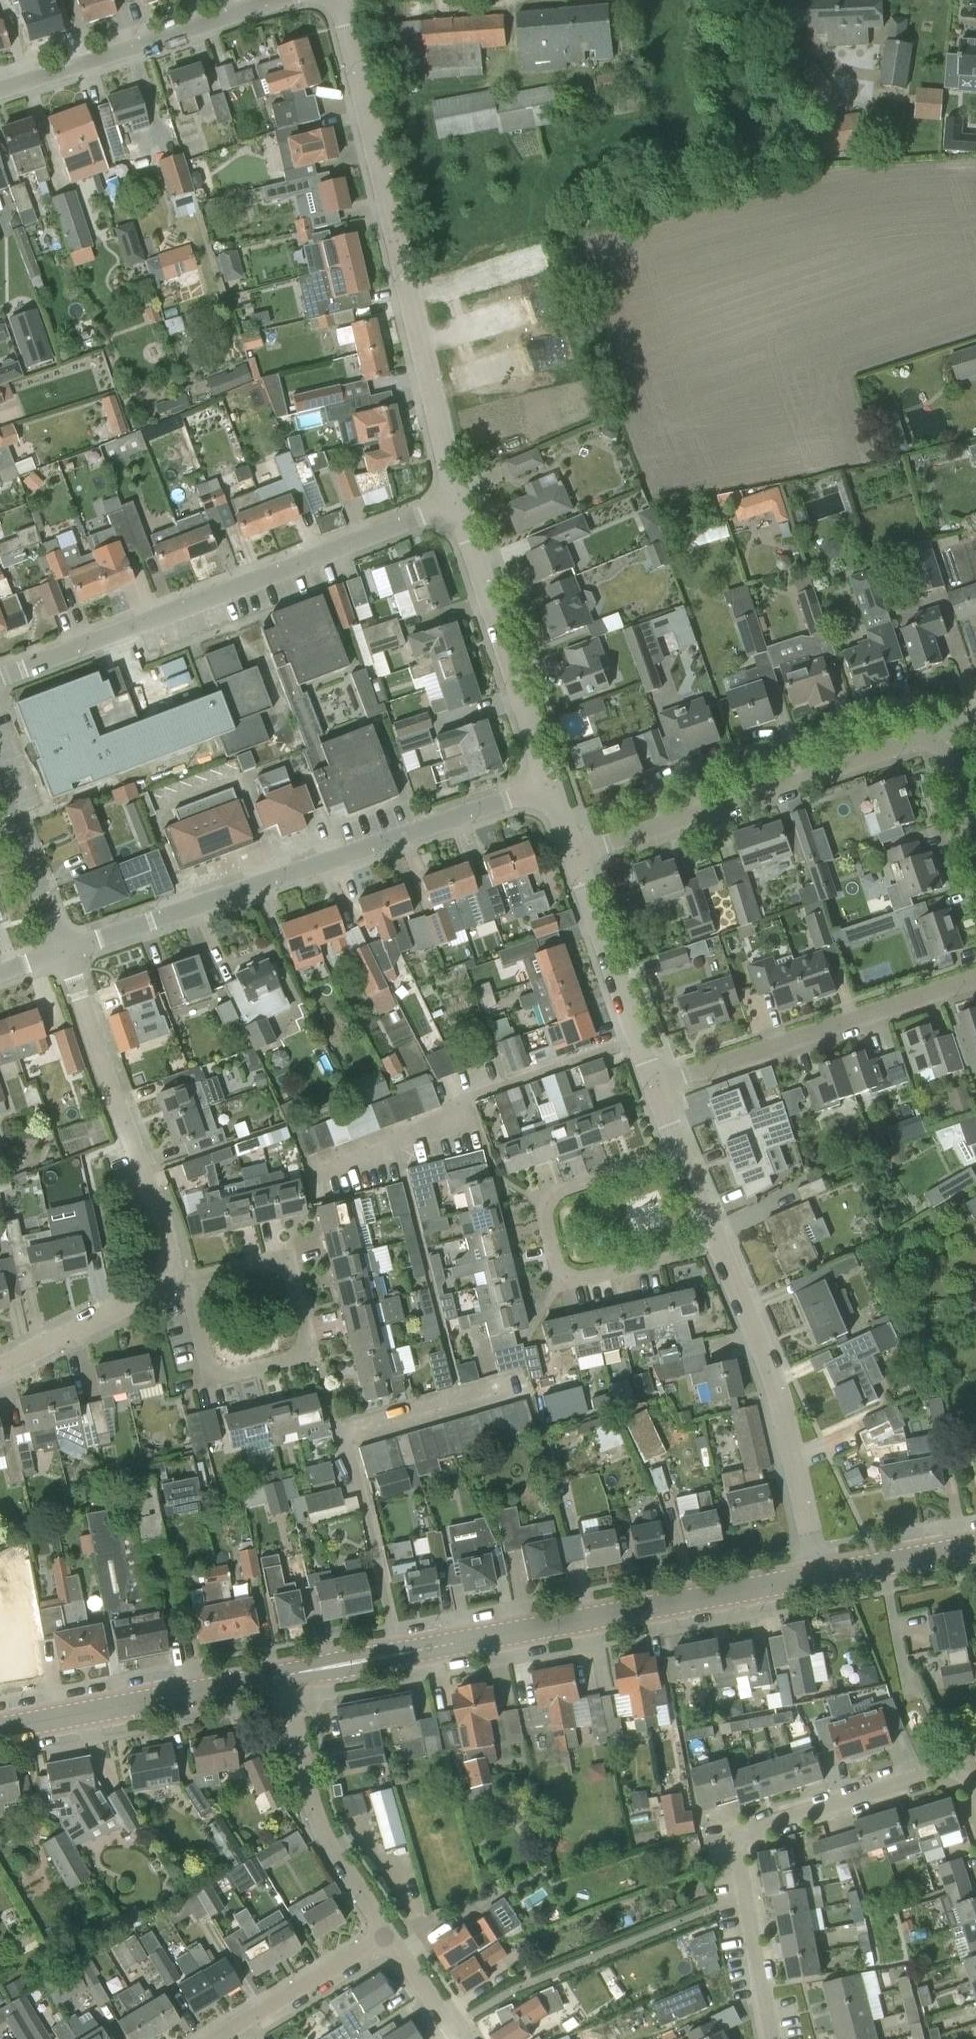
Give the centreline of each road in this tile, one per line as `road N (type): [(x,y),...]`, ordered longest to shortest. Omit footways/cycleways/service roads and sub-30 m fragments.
road 1 (unclassified): [(284,1676),(810,1577)]
road 2 (unclassified): [(454,505),(337,0)]
road 3 (residential): [(64,951),(549,782)]
road 4 (residential): [(0,677),(454,505)]
road 5 (residential): [(773,2038),(745,1904),(741,1835),(951,1768)]
road 6 (residential): [(574,859),(918,740),(940,743)]
road 7 (residential): [(680,1147),(553,1193),(545,1215),(559,1267),(565,1277),(584,1281),(718,1243)]
road 8 (residential): [(187,1292),(195,1282),(287,1257),(309,1350),(209,1376),(186,1307)]
road 9 (unclassified): [(810,1577),(785,1435),(718,1243)]
road 10 (residential): [(165,1276),(168,1242),(64,951)]
road 11 (residential): [(654,1084),(975,980)]
road 12 (unclassified): [(549,782),(454,505)]
road 13 (unclassified): [(0,90),(277,0)]
road 14 (unclassified): [(0,1729),(284,1676)]
road 15 (residential): [(388,1936),(326,1836),(284,1676)]
road 16 (tertiary): [(800,265),(798,391),(655,428)]
road 17 (tertiary): [(800,265),(745,0)]
road 18 (unclassified): [(654,1084),(574,859)]
road 19 (residential): [(214,2038),(388,1936)]
road 20 (residential): [(0,1365),(110,1315),(165,1276)]
road 21 (tertiary): [(975,223),(800,265)]
road 22 (residential): [(64,951),(0,788)]
road 23 (unclassified): [(810,1577),(975,1546)]
road 24 (residential): [(462,2038),(388,1936)]

